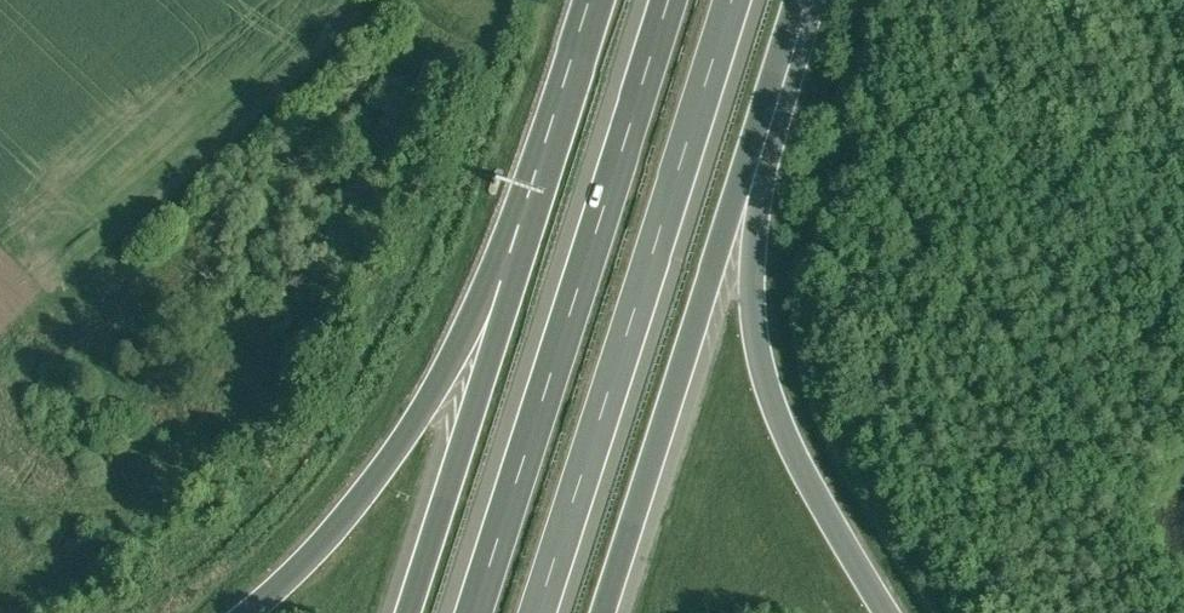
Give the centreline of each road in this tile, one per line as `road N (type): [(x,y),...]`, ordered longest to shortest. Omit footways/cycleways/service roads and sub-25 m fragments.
road 1 (motorway): [(670,0),(474,612)]
road 2 (motorway): [(537,612),(733,0)]
road 3 (motorway): [(888,612),(779,424),(754,354),(739,290),(744,172)]
road 4 (motorway): [(526,242),(469,351),(397,450),(325,540),(247,612)]
road 5 (motorway): [(601,612),(744,172)]
road 6 (motorway): [(526,242),(407,612)]
road 7 (motorway): [(604,0),(526,242)]
road 8 (motorway): [(744,172),(797,0)]

